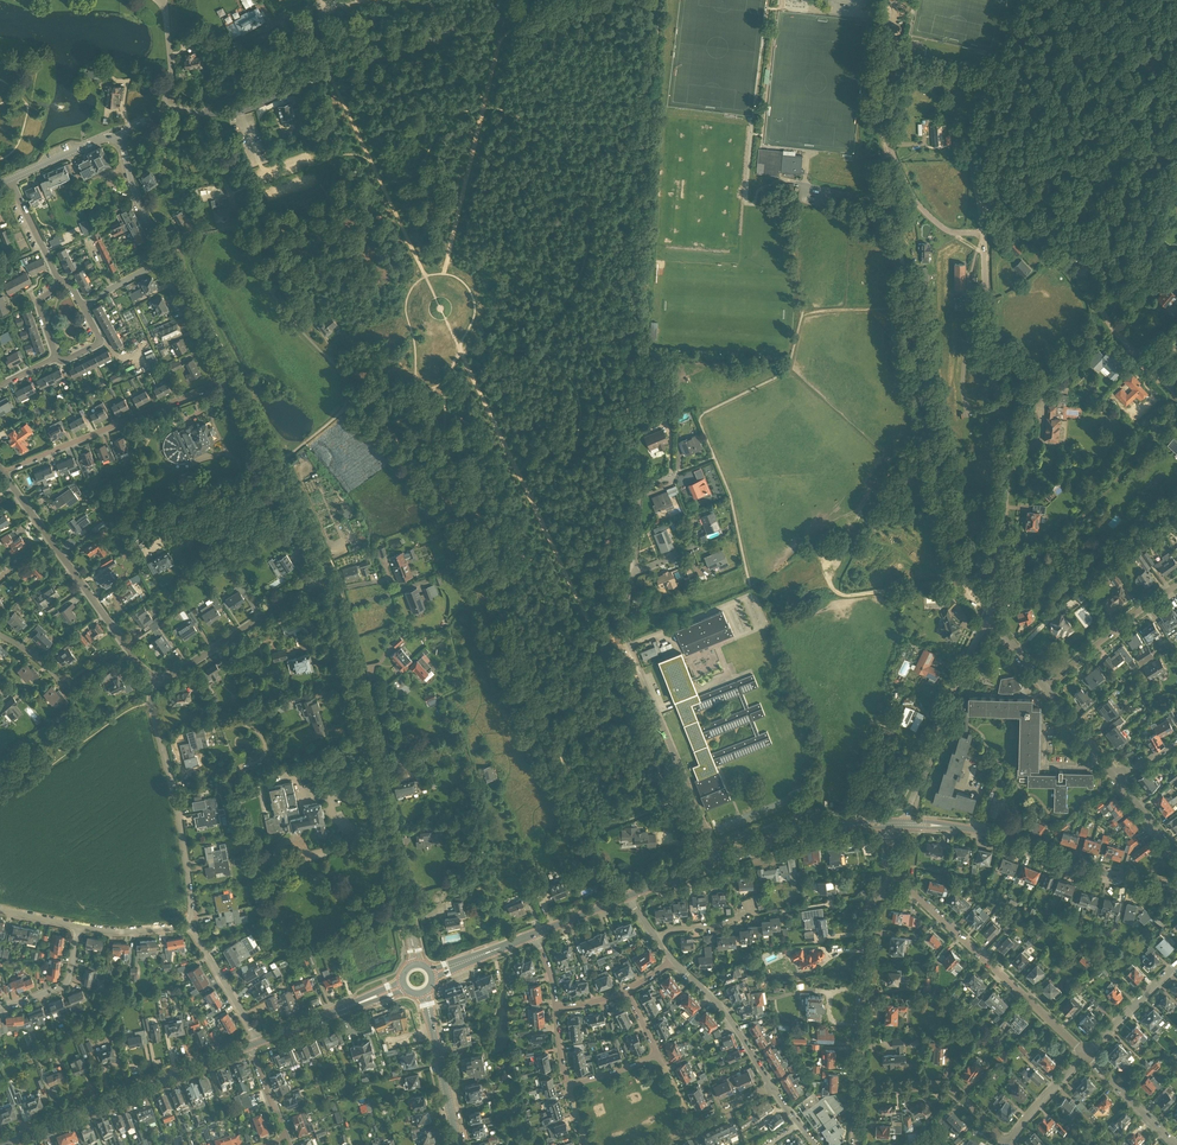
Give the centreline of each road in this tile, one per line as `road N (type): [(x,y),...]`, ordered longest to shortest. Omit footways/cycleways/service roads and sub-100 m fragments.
road 1 (track): [(633,488),(628,357),(660,0)]
road 2 (tertiary): [(417,965),(327,573)]
road 3 (residential): [(986,621),(1009,459),(988,348),(983,231)]
road 4 (unclassified): [(535,0),(257,105),(167,109)]
road 5 (track): [(960,579),(892,199)]
road 6 (track): [(459,349),(540,352),(575,386),(577,444),(528,494)]
road 7 (residential): [(1085,1055),(897,879)]
road 8 (residential): [(153,677),(2,472)]
road 9 (residential): [(188,927),(178,820),(151,712),(153,677)]
road 10 (residential): [(231,378),(2,472)]
road 11 (track): [(564,572),(459,349)]
road 12 (track): [(500,39),(443,273)]
road 13 (unclassified): [(691,797),(624,632),(632,573)]
road 14 (residential): [(1019,227),(1062,259),(1176,394)]
road 15 (secondary): [(1176,888),(958,826)]
road 16 (track): [(425,276),(329,75)]
road 17 (secondary): [(44,1127),(249,1046)]
road 18 (residential): [(857,1089),(871,912),(897,879)]
road 19 (tertiary): [(327,573),(231,378)]
road 20 (residential): [(904,821),(986,621)]
road 21 (unclassified): [(979,199),(973,132),(1027,0)]
road 22 (residential): [(327,573),(181,671),(153,677)]
road 23 (track): [(673,802),(601,645)]
road 24 (residential): [(1005,1144),(945,1086),(857,1089)]
road 25 (track): [(836,591),(960,579),(992,609)]
road 26 (residential): [(1044,686),(1176,586)]
road 27 (residential): [(773,1090),(737,1030),(672,960)]
road 28 (secondary): [(259,1042),(404,986)]
road 29 (tertiary): [(458,1144),(424,993)]
road 30 (track): [(450,504),(462,490),(500,539),(564,572)]
road 31 (unclassified): [(896,163),(882,106),(894,15)]
road 32 (track): [(836,591),(832,567),(861,531),(890,461)]
road 33 (tertiary): [(231,378),(167,258)]
road 34 (residential): [(259,1042),(188,927)]
road 35 (tertiary): [(167,258),(135,196),(119,135)]
road 36 (residential): [(0,1008),(66,984),(78,926)]
road 37 (residential): [(1085,1055),(1176,967)]
road 38 (residential): [(1173,1144),(1085,1055)]
road 39 (unclassified): [(632,573),(638,492),(676,473)]
road 40 (unclassified): [(983,231),(939,225),(896,163)]

